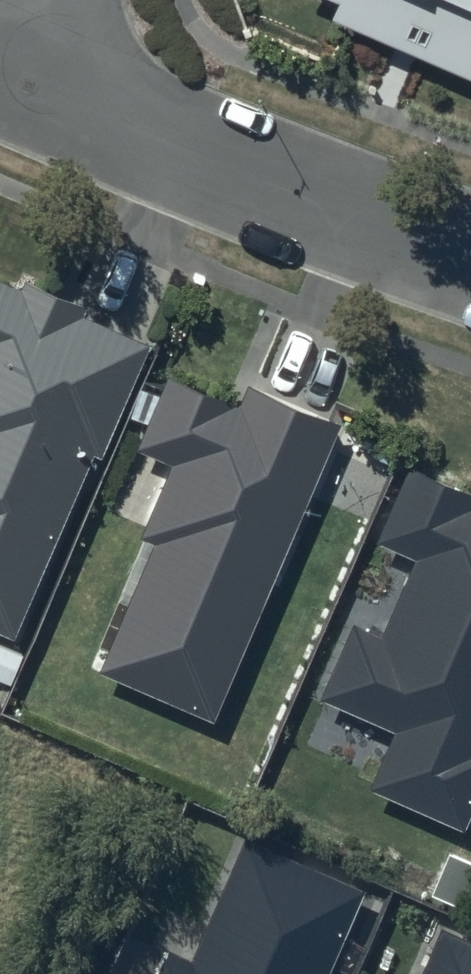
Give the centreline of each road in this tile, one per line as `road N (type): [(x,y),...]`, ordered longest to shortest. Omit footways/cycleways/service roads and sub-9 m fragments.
road 1 (residential): [(29,86),(470,260)]

